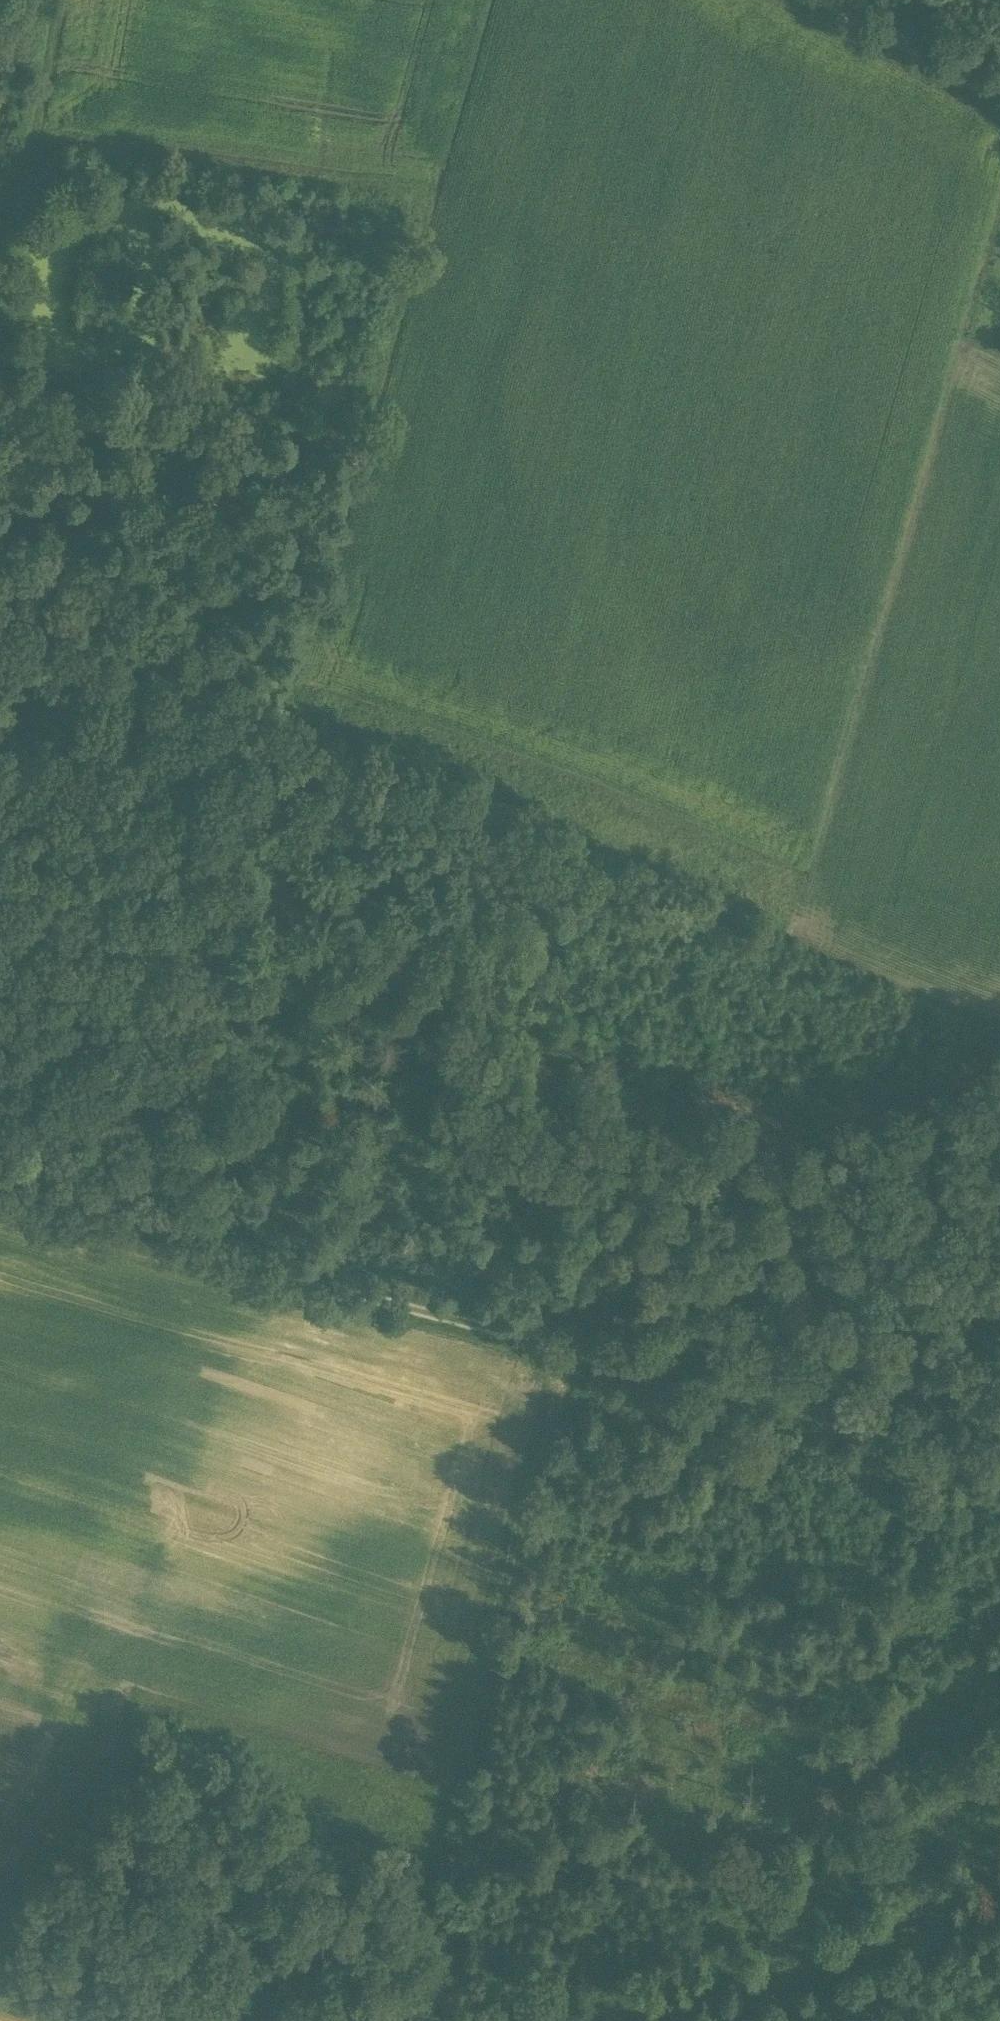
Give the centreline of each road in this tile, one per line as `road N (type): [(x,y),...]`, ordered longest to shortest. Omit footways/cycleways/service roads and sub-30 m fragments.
road 1 (track): [(0,1192),(557,1353),(566,1378),(392,1972),(352,2001),(299,2020)]
road 2 (track): [(54,0),(25,178),(0,229)]
road 3 (unclassified): [(834,0),(999,90)]

